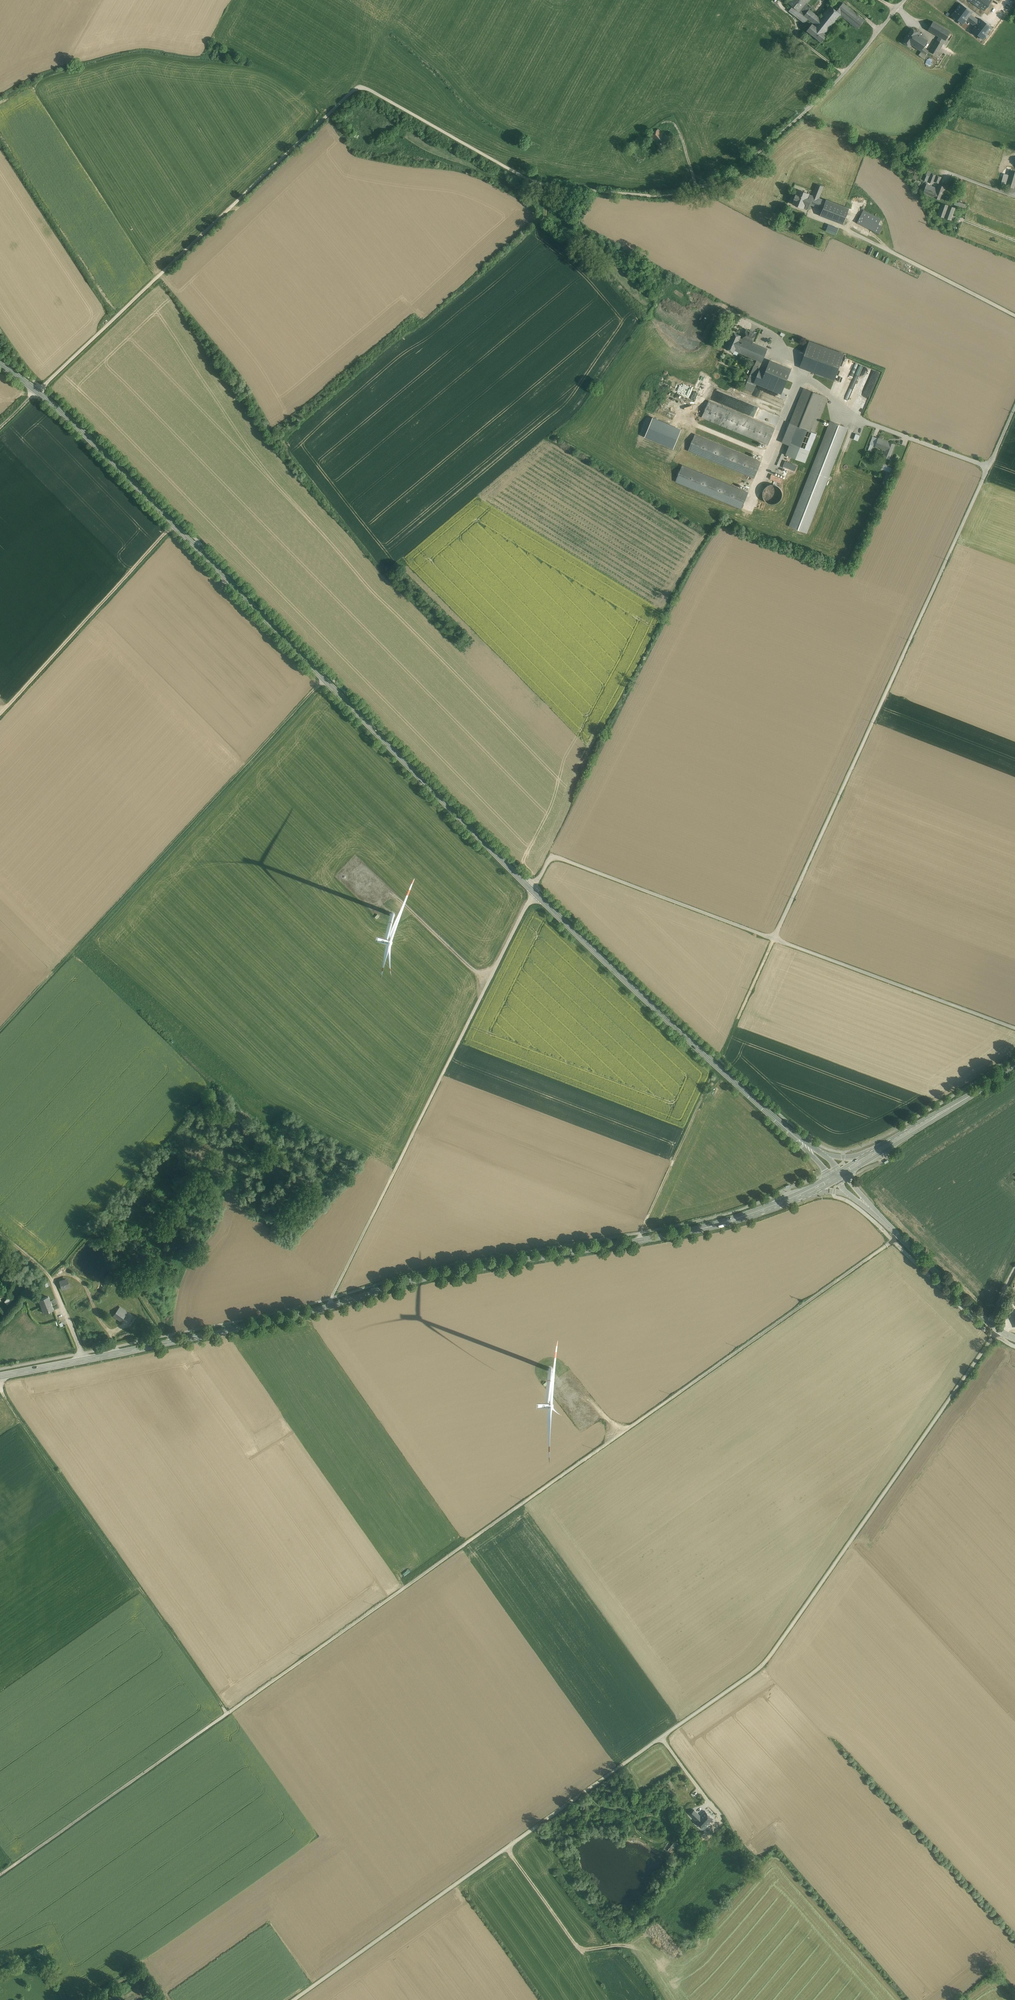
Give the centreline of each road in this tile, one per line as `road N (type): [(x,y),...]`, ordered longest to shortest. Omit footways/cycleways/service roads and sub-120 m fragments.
road 1 (unclassified): [(0,1874),(898,1236)]
road 2 (unclassified): [(905,0),(845,73),(735,175),(662,196),(529,179),(359,88),(38,392)]
road 3 (unclassified): [(998,1331),(765,1663),(294,1999)]
road 4 (secondary): [(0,1376),(285,1317),(453,1272),(668,1236),(809,1191)]
road 5 (tertiary): [(38,392),(533,891)]
road 6 (residential): [(774,939),(989,466)]
road 7 (track): [(325,680),(0,1031)]
road 8 (track): [(333,1306),(533,891)]
road 9 (track): [(0,1378),(2,1393),(228,1713)]
road 10 (tertiary): [(533,891),(808,1148)]
road 11 (unclassified): [(533,891),(559,857),(774,939)]
road 12 (track): [(173,524),(0,714)]
road 13 (unclassified): [(774,939),(1014,1029)]
road 14 (track): [(629,1946),(579,1949),(506,1848)]
road 15 (secondary): [(873,1153),(1014,1063)]
road 16 (track): [(802,116),(848,130),(855,146),(937,167)]
road 17 (track): [(641,1240),(698,1106)]
road 18 (track): [(716,1065),(774,939)]
road 19 (track): [(489,980),(392,895)]
road 20 (tertiary): [(898,1236),(991,1325)]
road 21 (residential): [(989,466),(870,424)]

